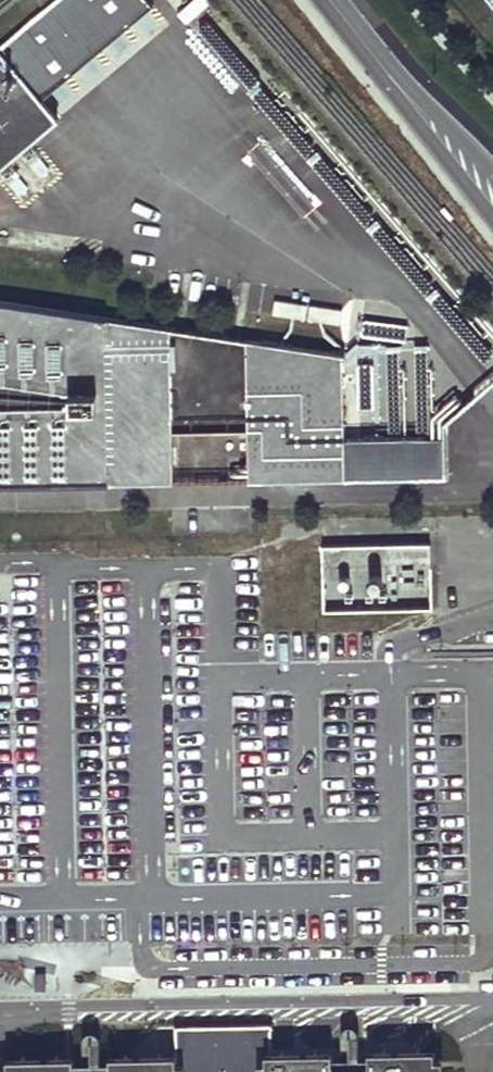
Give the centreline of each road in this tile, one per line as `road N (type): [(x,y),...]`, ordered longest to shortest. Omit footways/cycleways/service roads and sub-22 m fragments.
road 1 (tertiary): [(492,192),(341,0)]

